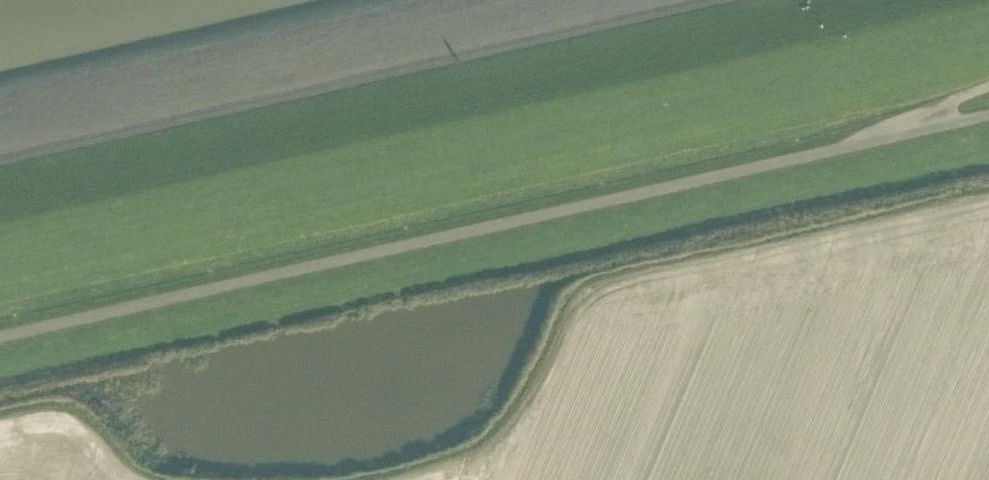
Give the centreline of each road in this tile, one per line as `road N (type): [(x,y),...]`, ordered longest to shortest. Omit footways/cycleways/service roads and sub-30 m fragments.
road 1 (track): [(0,158),(710,0)]

